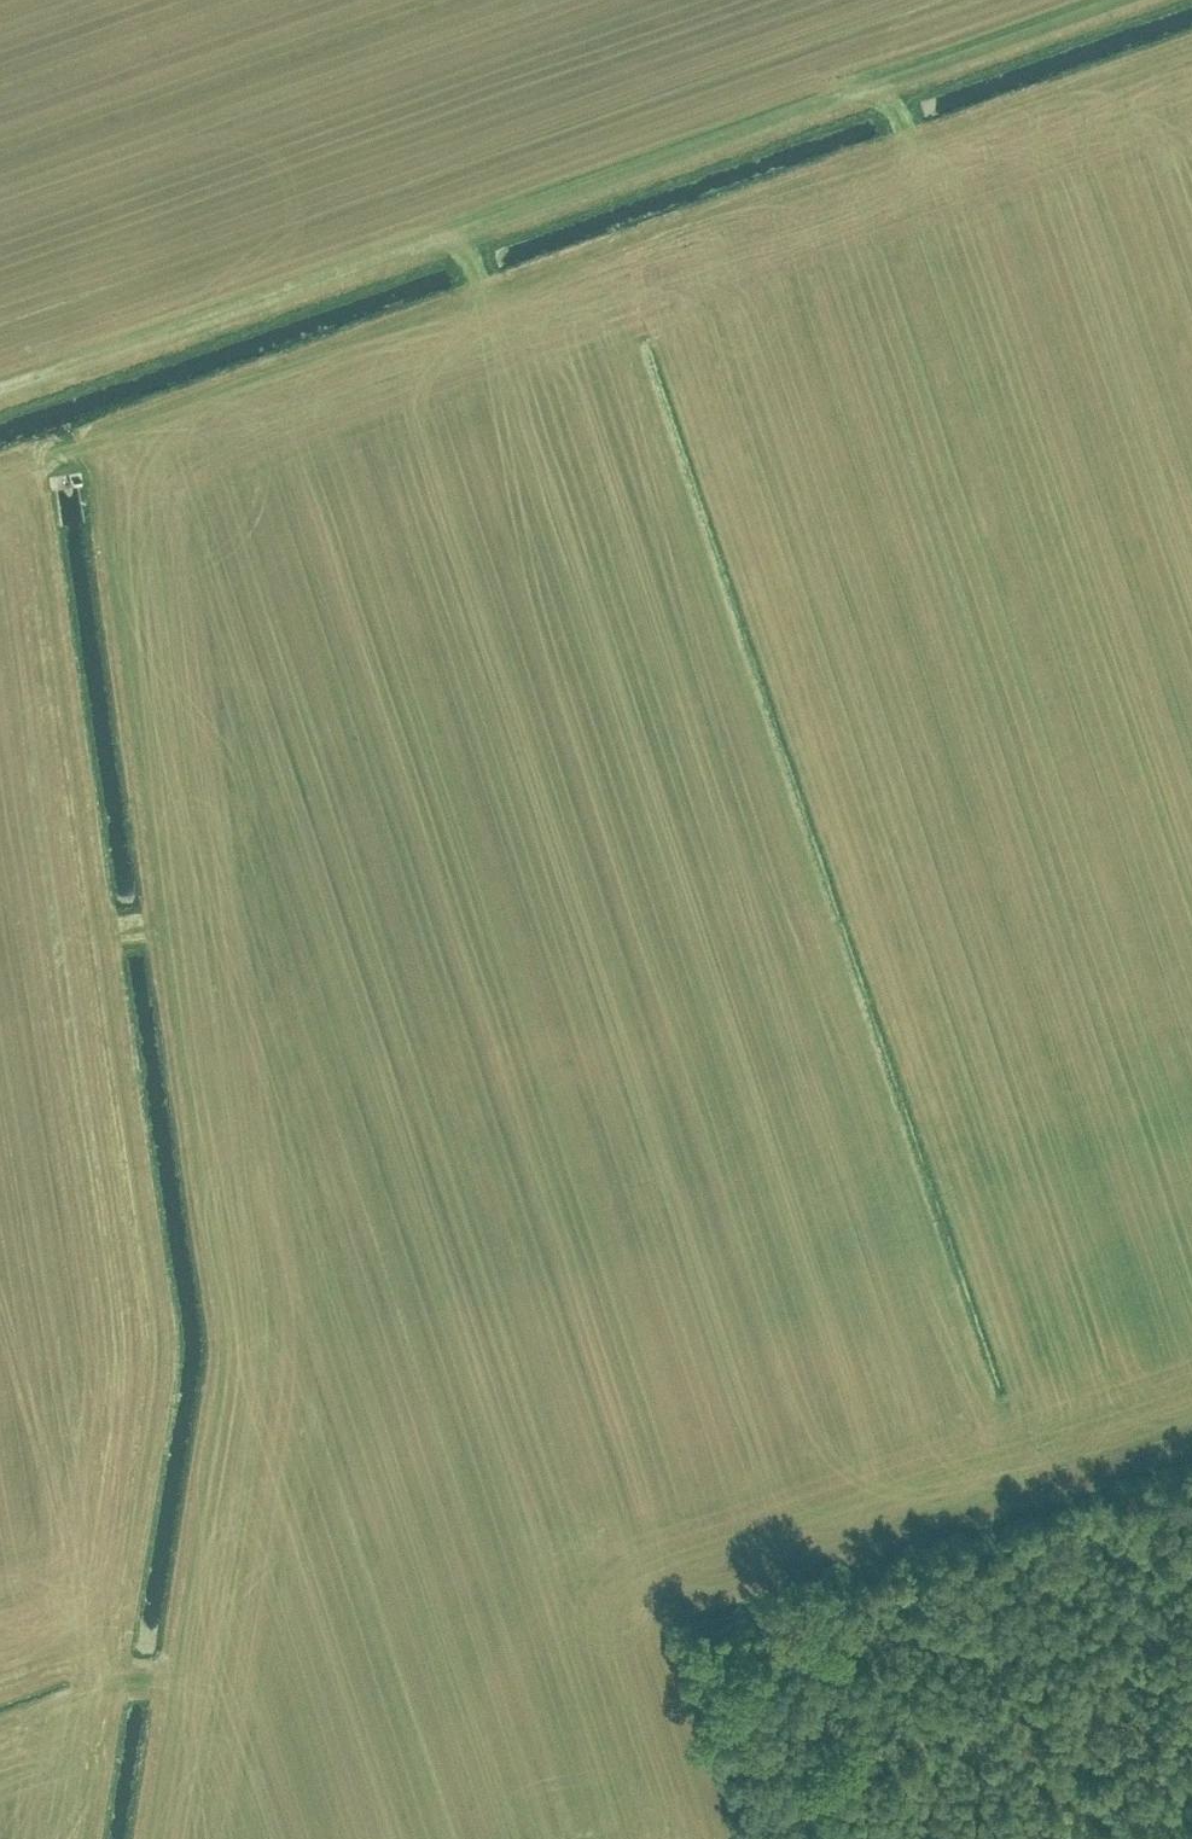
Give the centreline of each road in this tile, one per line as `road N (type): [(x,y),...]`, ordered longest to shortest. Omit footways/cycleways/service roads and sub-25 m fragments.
road 1 (track): [(0,405),(1137,0)]

